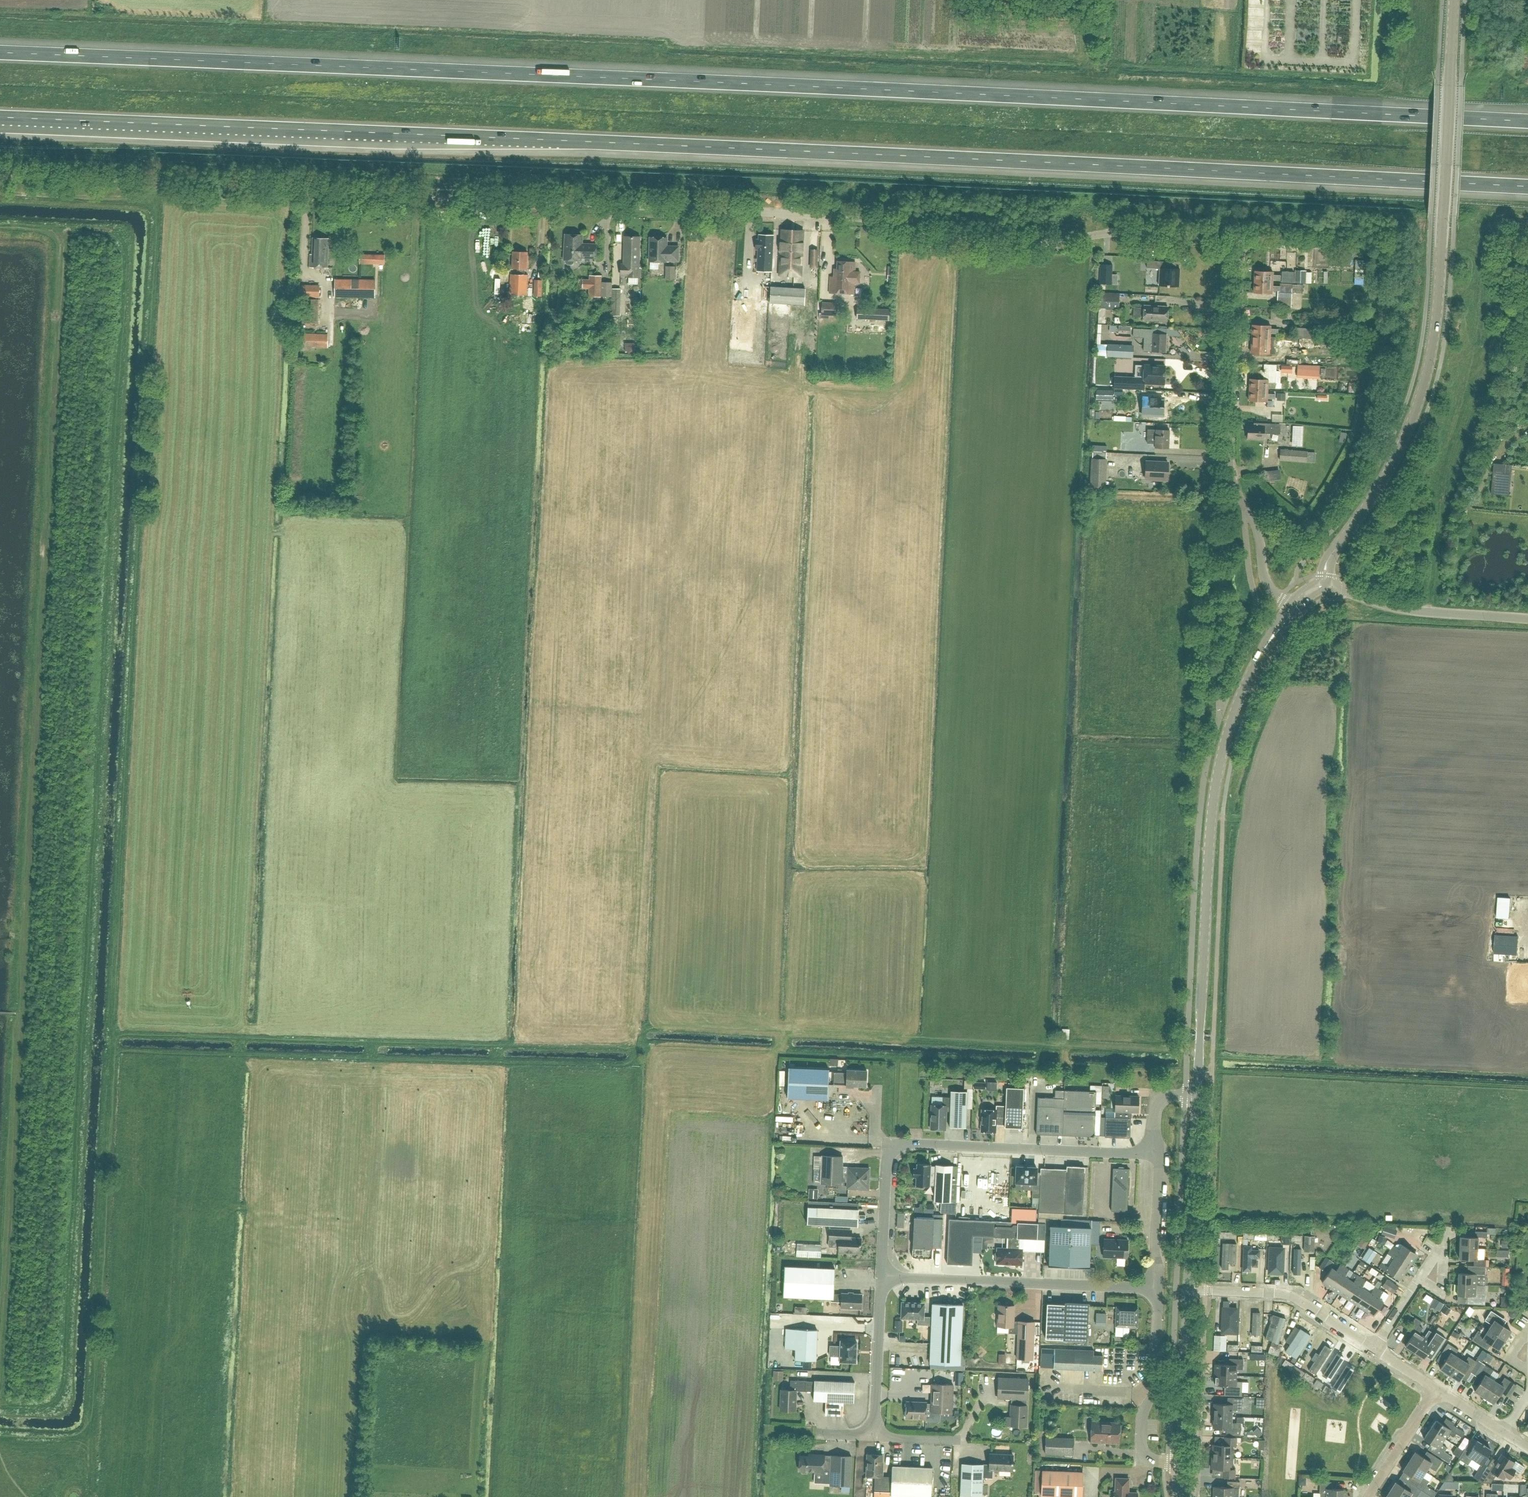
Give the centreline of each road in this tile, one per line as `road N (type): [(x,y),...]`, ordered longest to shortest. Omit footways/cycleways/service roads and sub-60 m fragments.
road 1 (motorway): [(0,118),(1527,186)]
road 2 (motorway): [(1527,119),(0,52)]
road 3 (unclassified): [(1240,239),(1121,232),(997,243),(842,216),(302,190)]
road 4 (tertiary): [(1325,585),(1329,558),(1400,448),(1431,350),(1454,0)]
road 5 (tertiary): [(1197,1095),(1214,786),(1240,697),(1293,606)]
road 6 (unclassified): [(882,1276),(887,1144),(1153,1152)]
road 7 (unclassified): [(1293,606),(1268,586),(1260,539),(1229,468),(1240,239)]
road 8 (unclassified): [(1158,1288),(882,1276)]
road 9 (unclassified): [(1180,1463),(1140,1461),(1142,1413),(1154,1386),(1158,1288)]
road 10 (residential): [(1375,1348),(1291,1296),(1190,1290)]
road 11 (tertiary): [(1190,1290),(1197,1095)]
road 12 (unclassified): [(1527,619),(1403,610),(1343,589)]
road 13 (tertiary): [(1180,1463),(1190,1290)]
road 14 (unclassified): [(873,1435),(882,1276)]
road 15 (unclassified): [(873,1435),(956,1440),(981,1403),(983,1381)]
road 16 (unclassified): [(1158,1288),(1153,1152)]
road 17 (residential): [(1367,1496),(1438,1389)]

